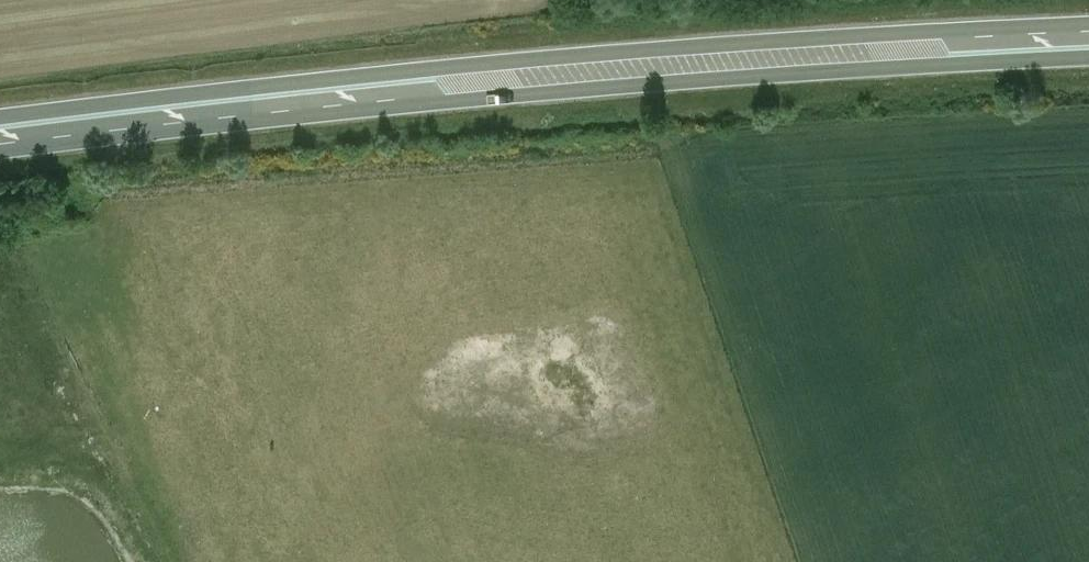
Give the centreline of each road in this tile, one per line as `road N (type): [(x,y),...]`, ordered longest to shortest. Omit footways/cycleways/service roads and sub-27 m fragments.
road 1 (trunk): [(1088,31),(942,33),(448,69),(0,122)]
road 2 (trunk): [(0,146),(944,64),(1088,62)]

